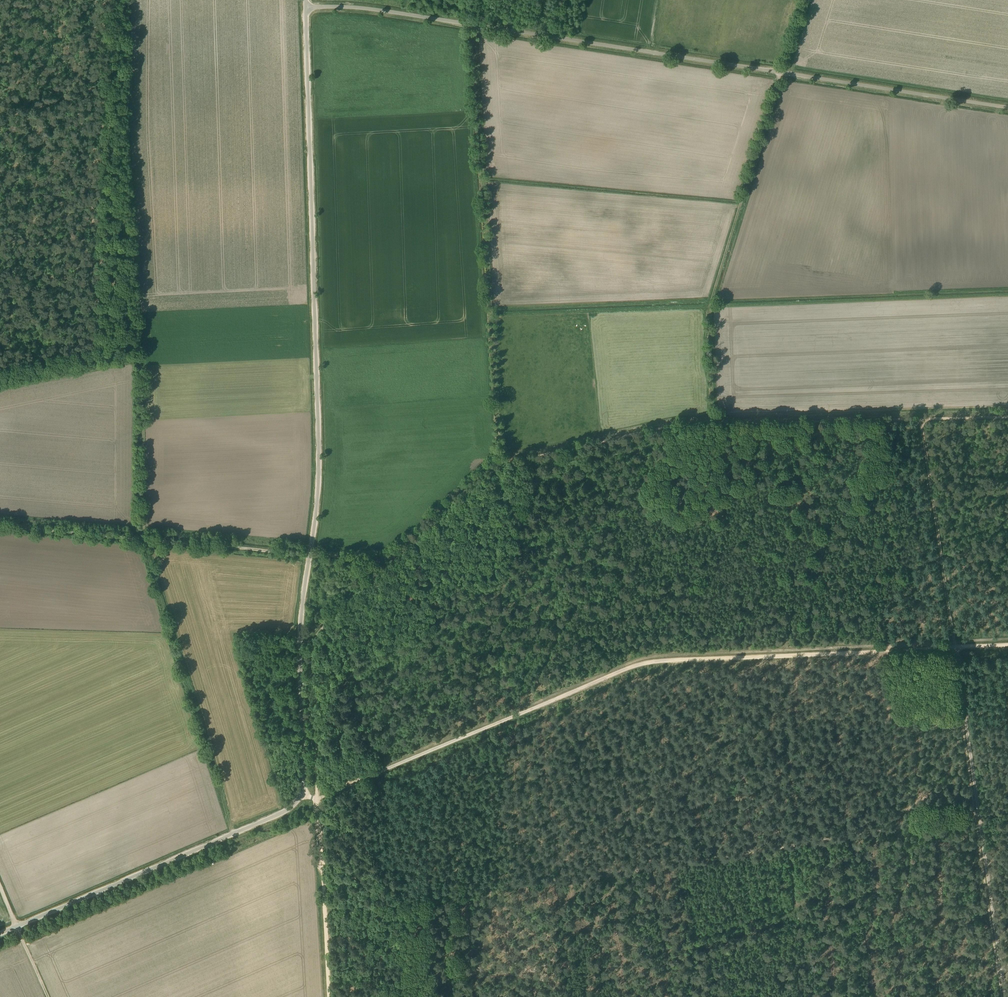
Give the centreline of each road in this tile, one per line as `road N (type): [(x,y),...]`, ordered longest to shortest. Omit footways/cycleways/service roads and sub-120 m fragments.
road 1 (unclassified): [(0,936),(285,811),(301,794),(300,625),(318,467),(306,8)]
road 2 (track): [(1007,643),(636,659),(318,798)]
road 3 (unclassified): [(306,8),(366,9),(1007,107)]
road 4 (track): [(139,539),(130,0)]
road 5 (track): [(499,460),(472,0)]
road 6 (track): [(918,419),(673,425),(499,465)]
road 7 (track): [(499,465),(311,637),(318,798)]
road 8 (track): [(139,539),(382,560),(499,460)]
road 9 (track): [(712,420),(709,303),(781,72)]
road 10 (track): [(92,350),(104,0)]
road 11 (track): [(139,539),(234,834)]
road 12 (track): [(712,420),(1007,412)]
road 13 (track): [(9,367),(14,115)]
road 14 (track): [(951,640),(918,419)]
road 15 (track): [(499,460),(675,421),(712,420)]
road 16 (track): [(977,808),(1007,996)]
road 17 (track): [(953,651),(977,808)]
road 18 (track): [(0,526),(139,539)]

